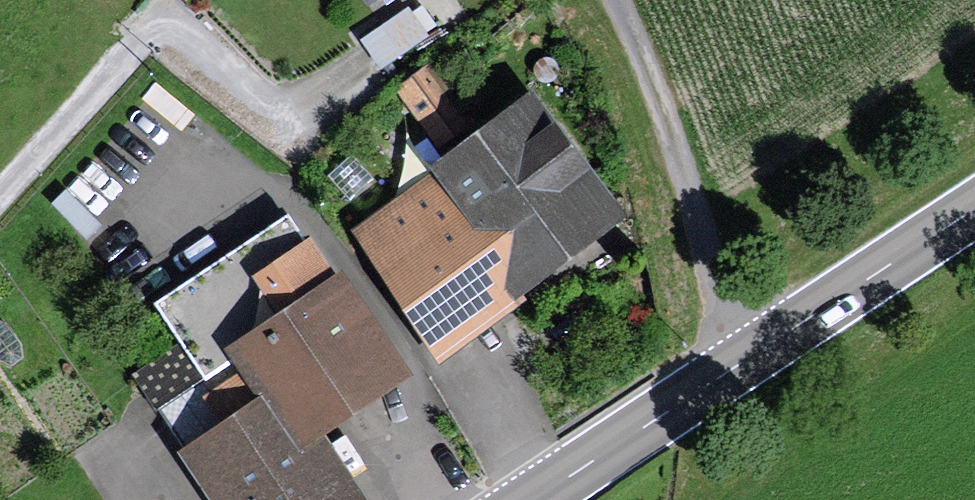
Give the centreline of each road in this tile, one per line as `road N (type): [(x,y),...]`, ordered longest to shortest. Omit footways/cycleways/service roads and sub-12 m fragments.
road 1 (primary): [(974,208),(532,499)]
road 2 (residential): [(356,65),(304,96),(274,99),(195,43),(165,33),(147,39),(0,192)]
road 3 (track): [(614,0),(690,188),(722,375)]

